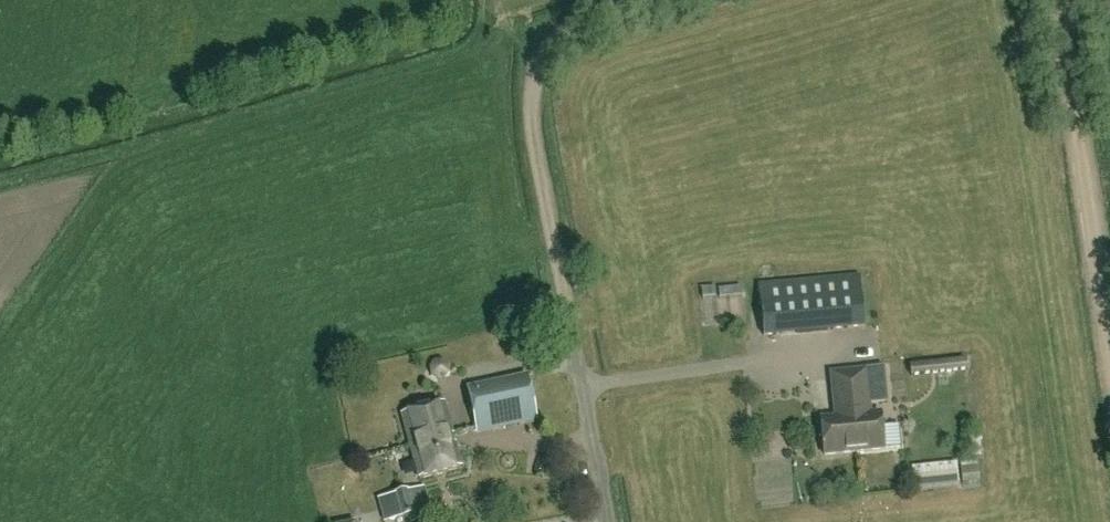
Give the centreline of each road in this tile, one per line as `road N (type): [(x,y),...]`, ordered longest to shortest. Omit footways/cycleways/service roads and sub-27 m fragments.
road 1 (track): [(1057,0),(1109,326)]
road 2 (unclassified): [(609,521),(564,295)]
road 3 (track): [(535,76),(534,145),(564,295)]
road 4 (track): [(642,0),(575,26),(535,76)]

